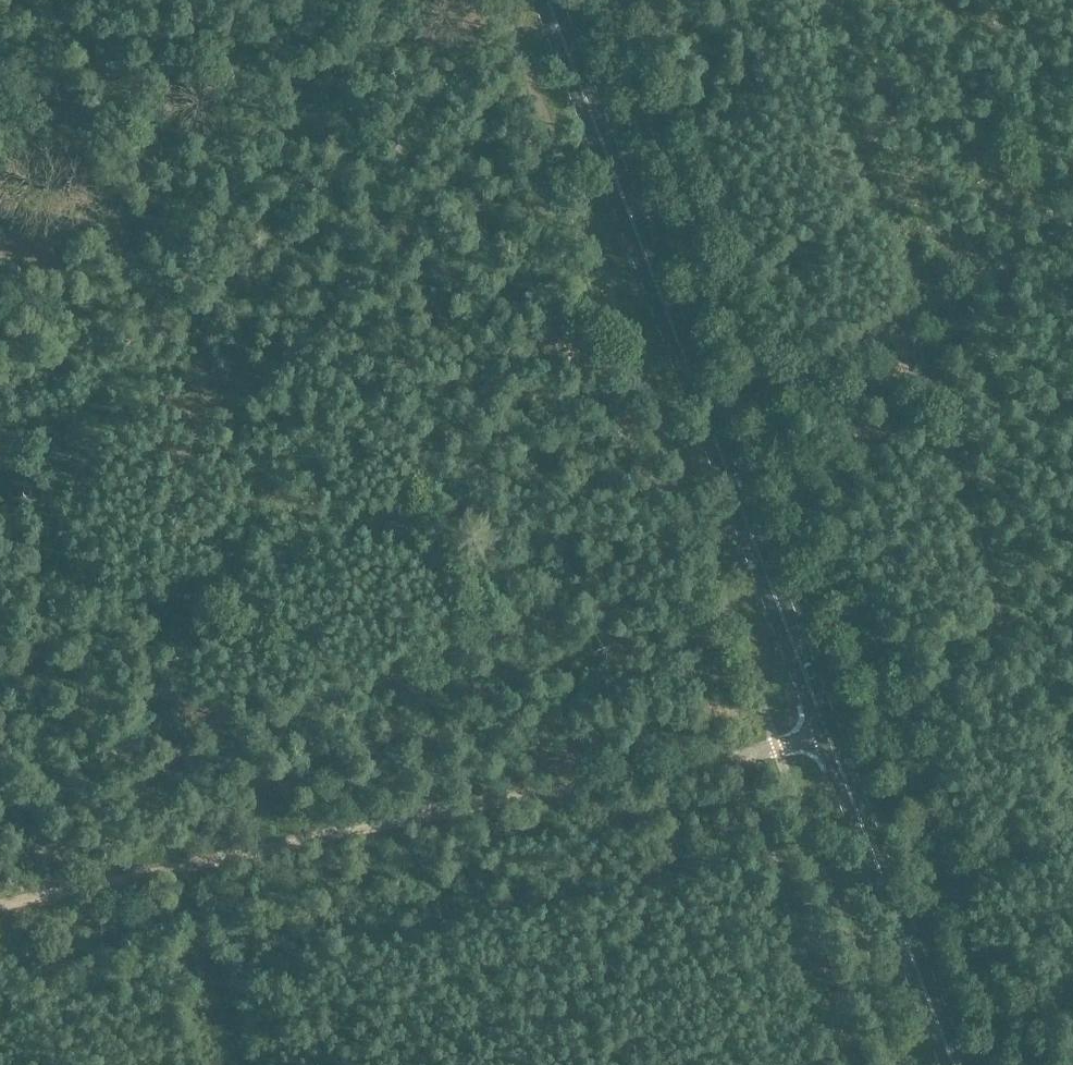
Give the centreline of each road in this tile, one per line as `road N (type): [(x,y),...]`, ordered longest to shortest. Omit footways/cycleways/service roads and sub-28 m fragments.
road 1 (primary): [(953,1064),(548,0)]
road 2 (track): [(0,906),(829,737)]
road 3 (track): [(1072,228),(765,397)]
road 4 (track): [(733,758),(855,1064)]

